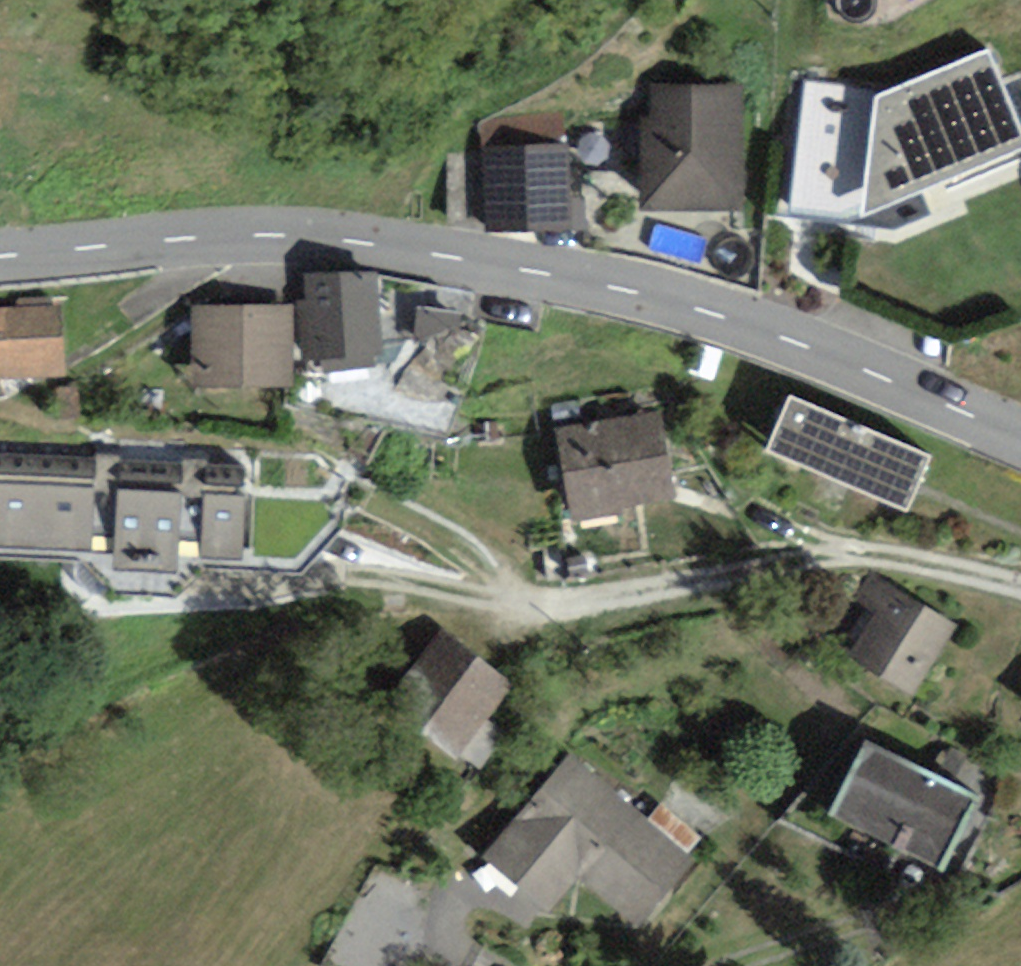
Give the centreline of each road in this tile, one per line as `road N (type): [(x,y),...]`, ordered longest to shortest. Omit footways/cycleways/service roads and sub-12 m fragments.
road 1 (tertiary): [(1020,436),(707,313),(403,248),(213,237),(0,256)]

